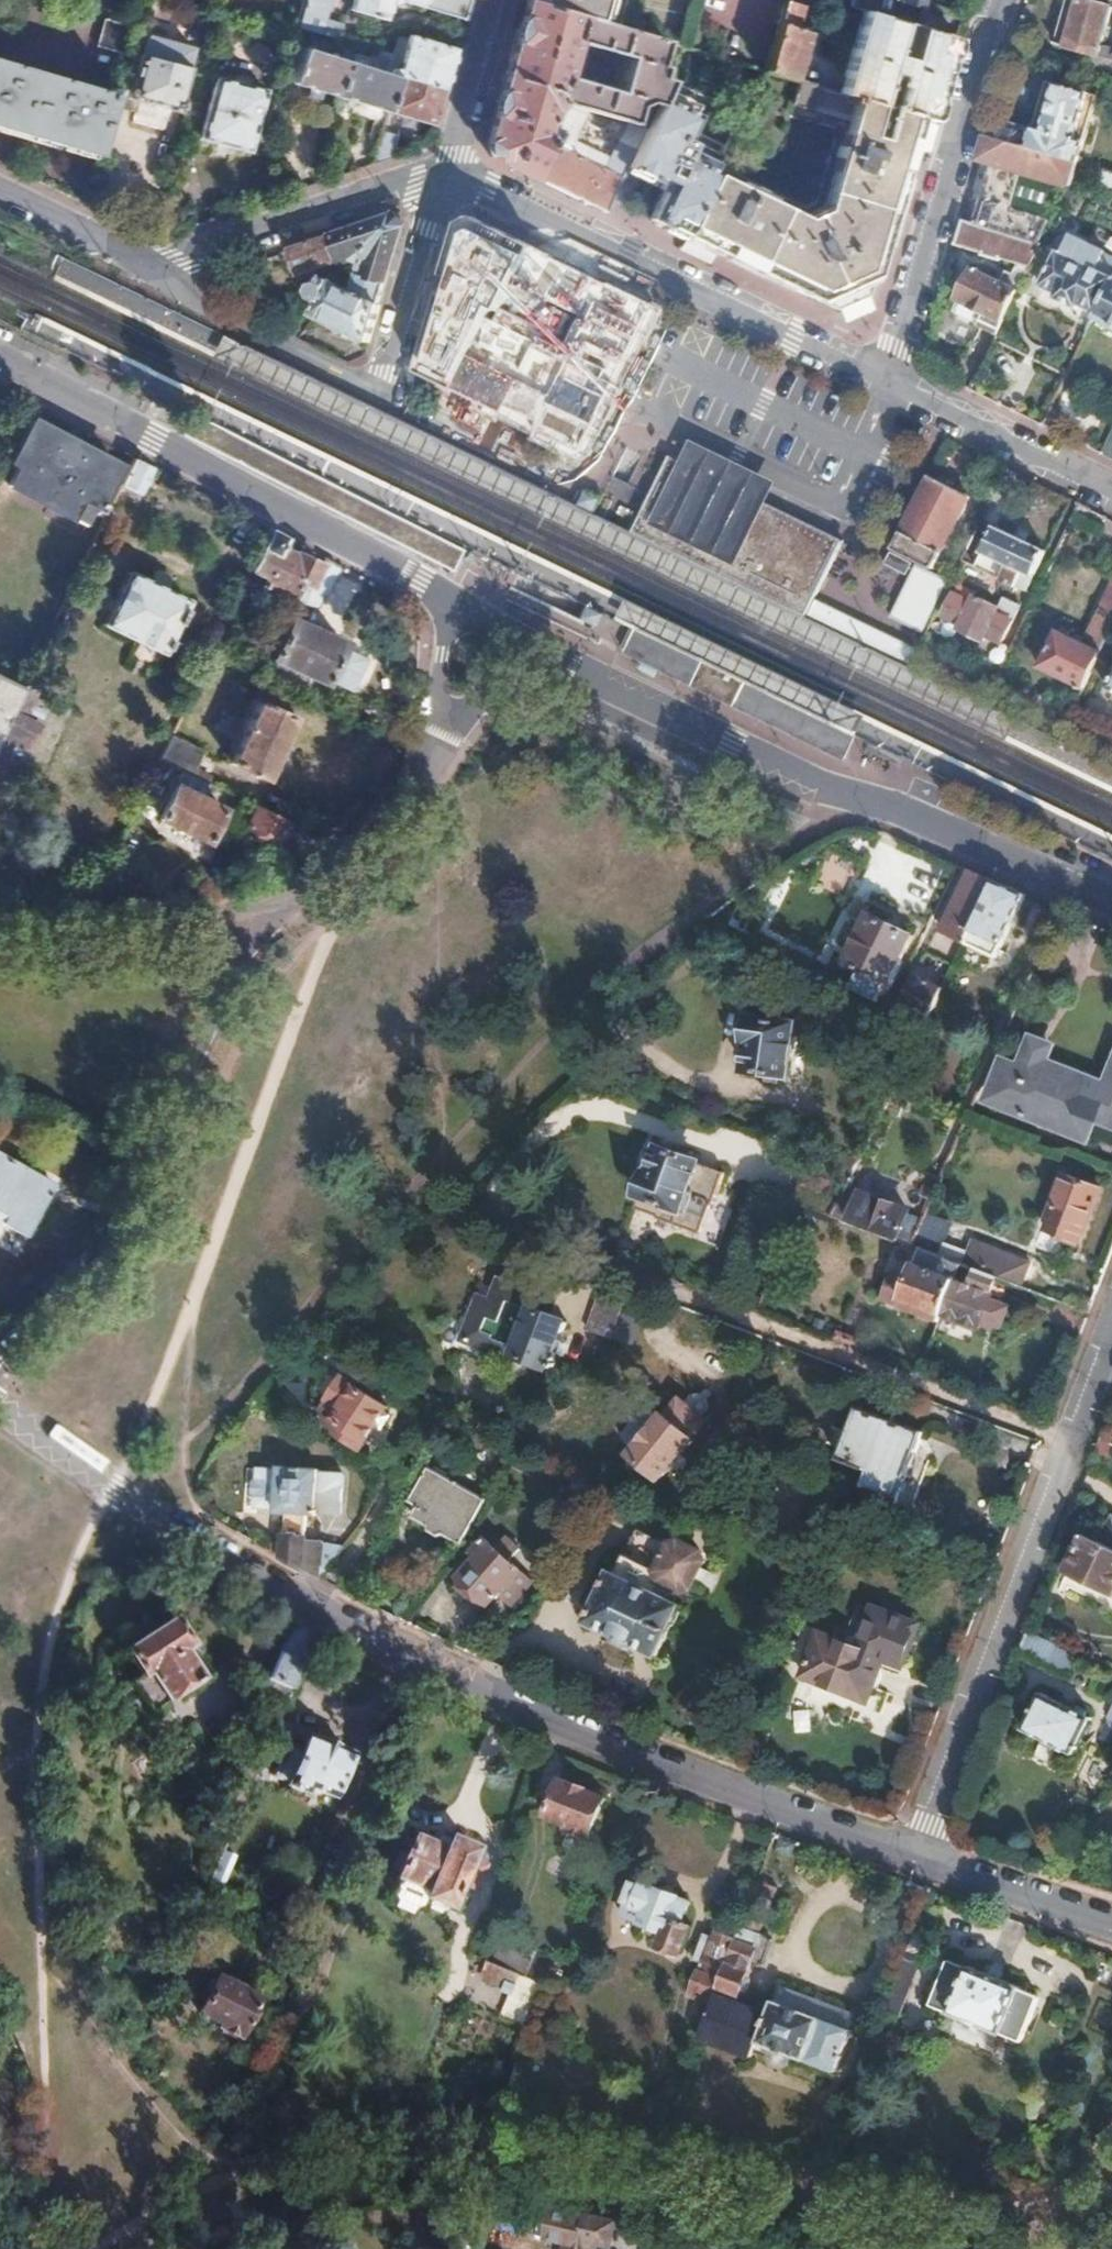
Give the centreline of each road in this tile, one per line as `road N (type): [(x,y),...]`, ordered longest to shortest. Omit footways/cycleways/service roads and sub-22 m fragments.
road 1 (residential): [(0,1406),(298,1605),(483,1696),(669,1772),(916,1858)]
road 2 (residential): [(1077,1446),(402,1192)]
road 3 (residential): [(515,637),(735,741),(1111,898)]
road 4 (residential): [(303,892),(243,974),(98,1252),(0,1349)]
road 5 (residential): [(0,358),(451,599)]
road 6 (residential): [(444,183),(630,256),(885,380)]
road 7 (residential): [(444,183),(382,395),(210,314),(156,272)]
road 8 (residential): [(1077,1446),(916,1858)]
road 9 (residential): [(1002,0),(885,380)]
road 10 (residential): [(0,912),(200,902),(264,889),(324,862)]
road 11 (residential): [(156,272),(381,193),(444,183)]
road 12 (residential): [(885,380),(1111,490)]
road 13 (residential): [(916,1858),(1111,1924)]
road 14 (residential): [(497,0),(444,183)]
road 15 (residential): [(324,862),(388,813),(443,735)]
road 16 (residential): [(0,192),(156,272)]
road 17 (residential): [(451,599),(440,624),(443,735)]
road 18 (residential): [(443,735),(497,674),(515,637)]

